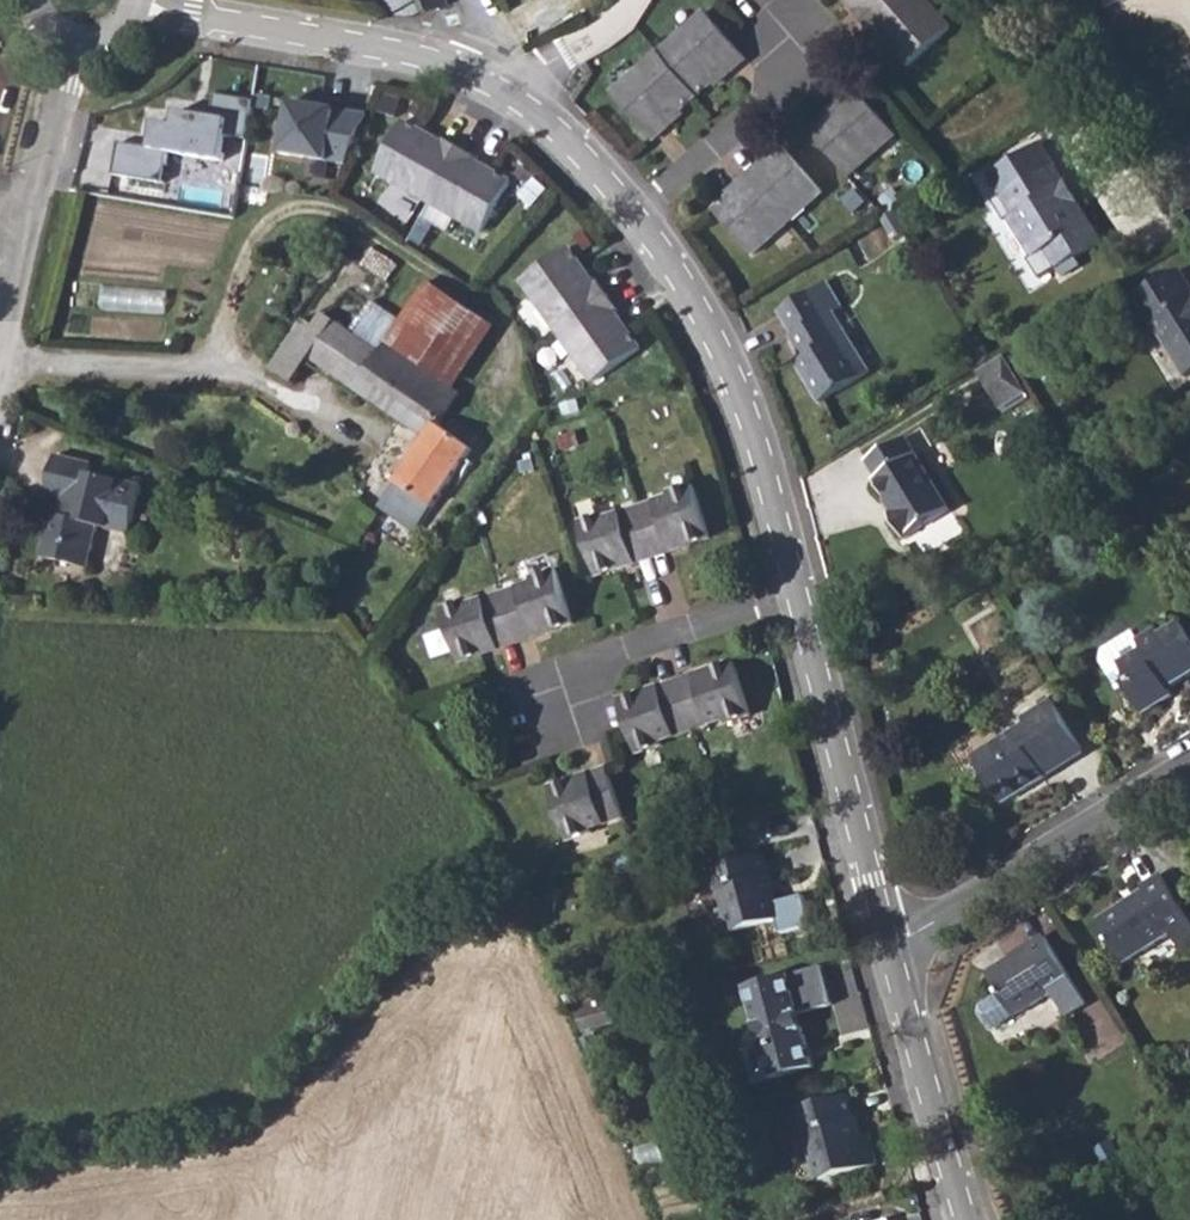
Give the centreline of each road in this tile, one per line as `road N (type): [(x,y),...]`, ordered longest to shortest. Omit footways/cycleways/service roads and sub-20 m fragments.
road 1 (residential): [(634,211),(696,302),(749,411),(797,605)]
road 2 (residential): [(131,5),(405,52),(478,77)]
road 3 (residential): [(1189,763),(886,948)]
road 4 (residential): [(797,605),(886,948)]
road 5 (unclassified): [(0,347),(74,38)]
road 6 (residential): [(797,605),(560,678),(567,712)]
road 7 (residential): [(886,948),(962,1219)]
road 8 (residential): [(634,211),(811,65),(787,32)]
road 9 (residential): [(518,104),(553,62),(598,39),(640,0)]
road 10 (residential): [(518,104),(634,211)]

